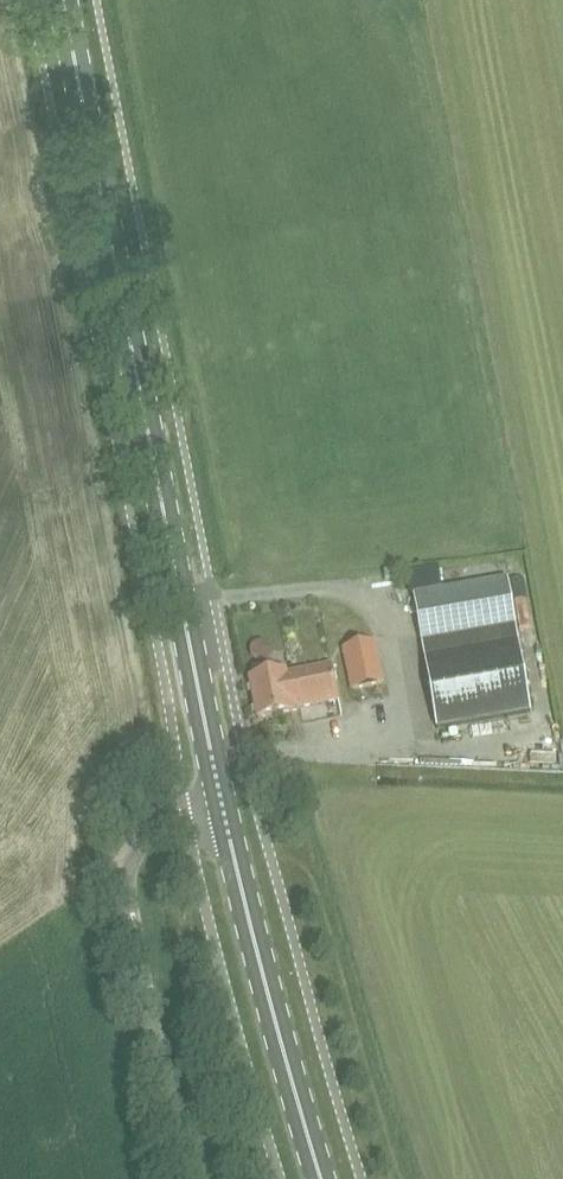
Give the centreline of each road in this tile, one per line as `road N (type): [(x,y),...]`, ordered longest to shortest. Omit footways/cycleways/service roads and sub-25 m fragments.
road 1 (secondary): [(225,813),(62,0)]
road 2 (unclassified): [(181,1178),(120,890),(144,838),(225,813)]
road 3 (secondary): [(318,1178),(225,813)]

